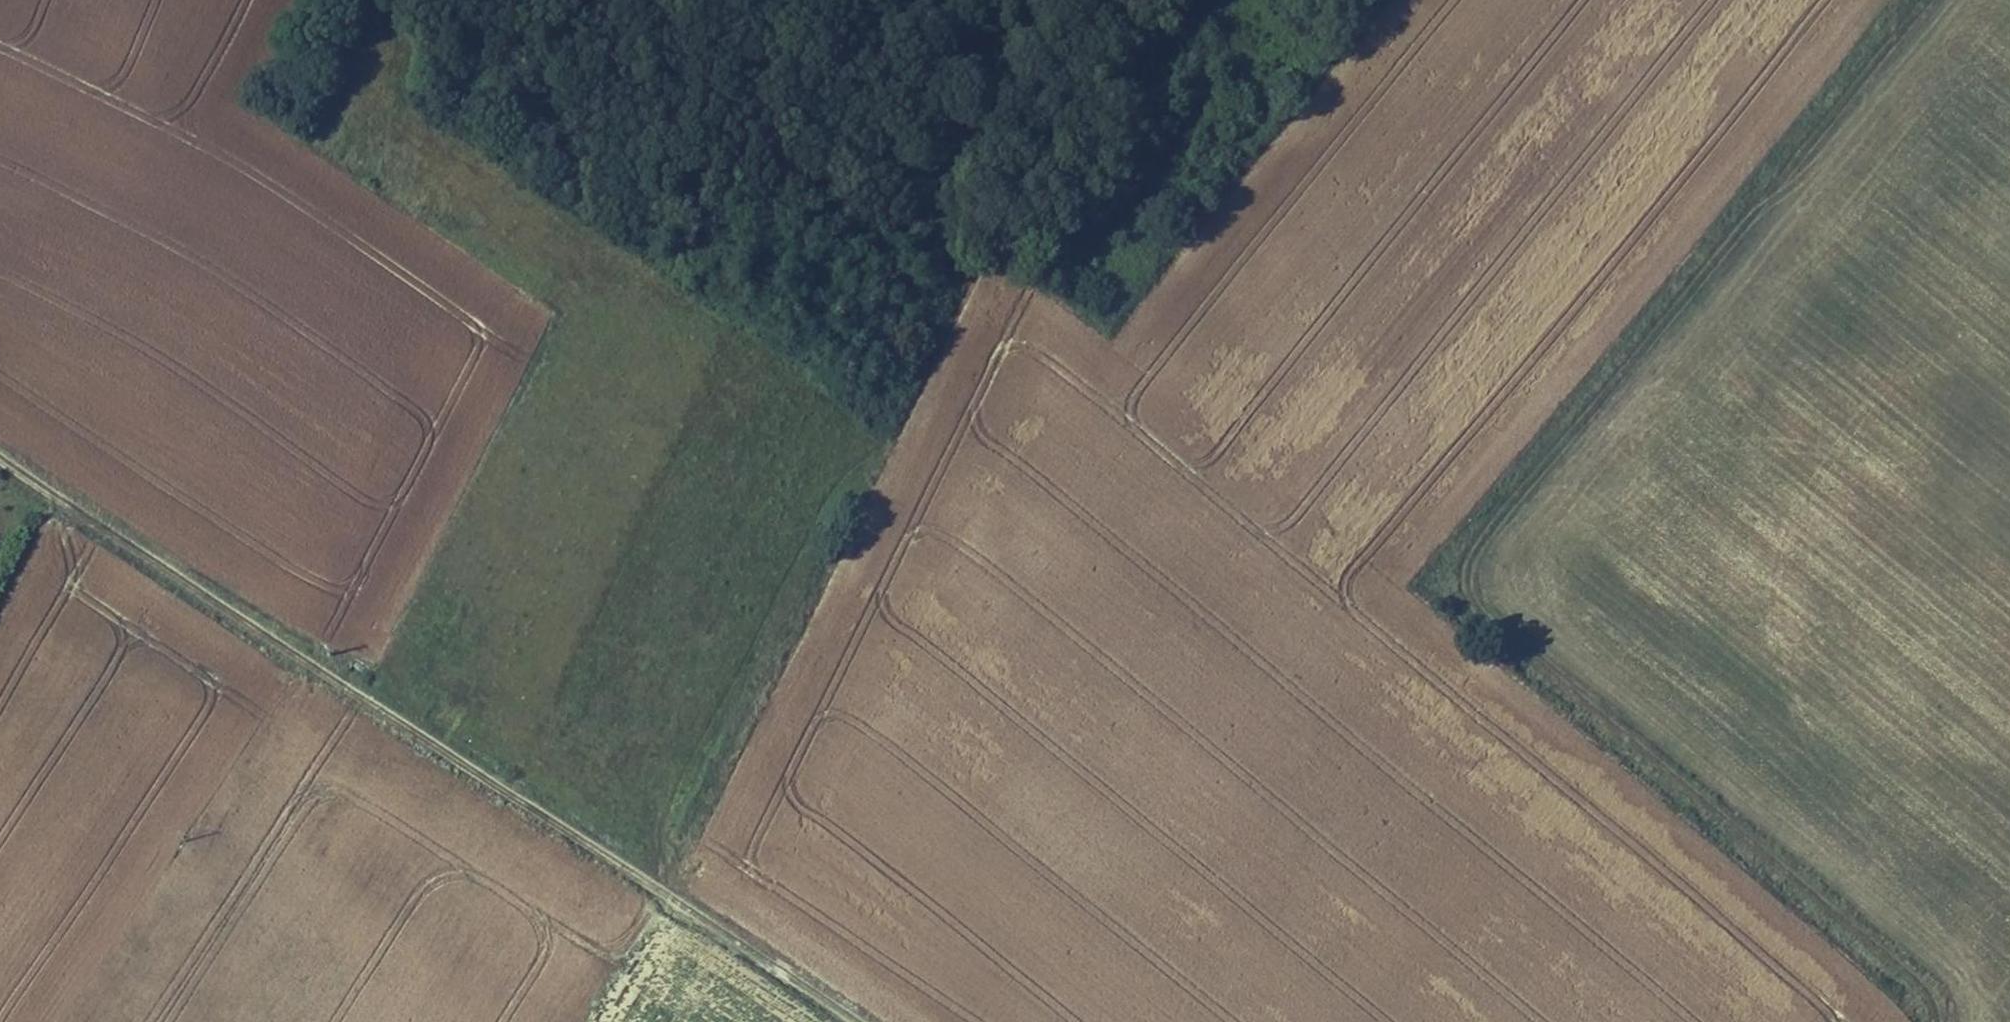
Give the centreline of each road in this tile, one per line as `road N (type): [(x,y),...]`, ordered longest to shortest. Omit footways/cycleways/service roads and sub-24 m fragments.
road 1 (track): [(1934,0),(1472,546),(1468,608),(1934,1007),(1933,1021)]
road 2 (track): [(836,1021),(0,466)]

